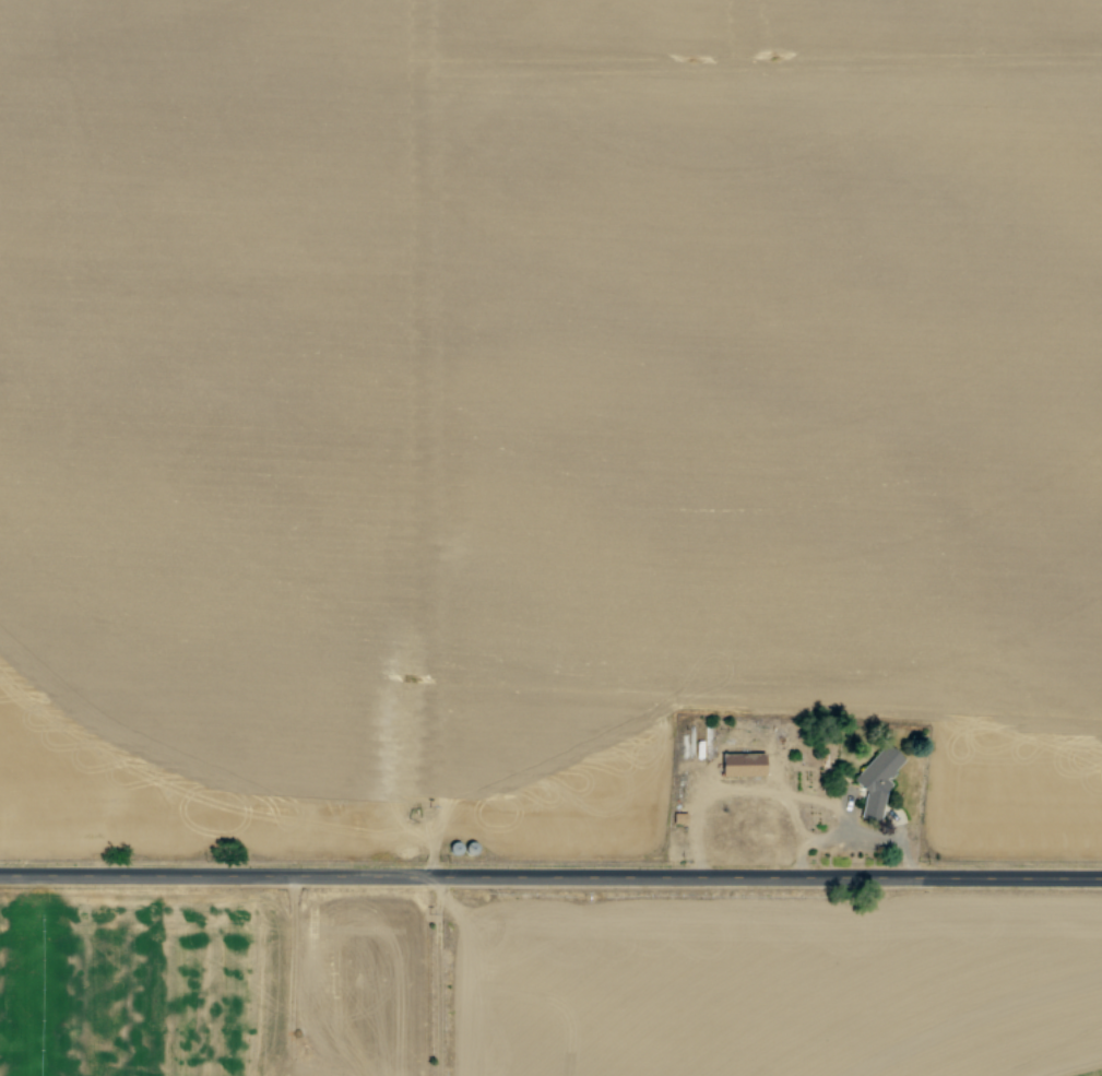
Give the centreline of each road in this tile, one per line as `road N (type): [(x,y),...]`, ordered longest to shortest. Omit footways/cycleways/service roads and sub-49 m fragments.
road 1 (tertiary): [(0,881),(1101,882)]

